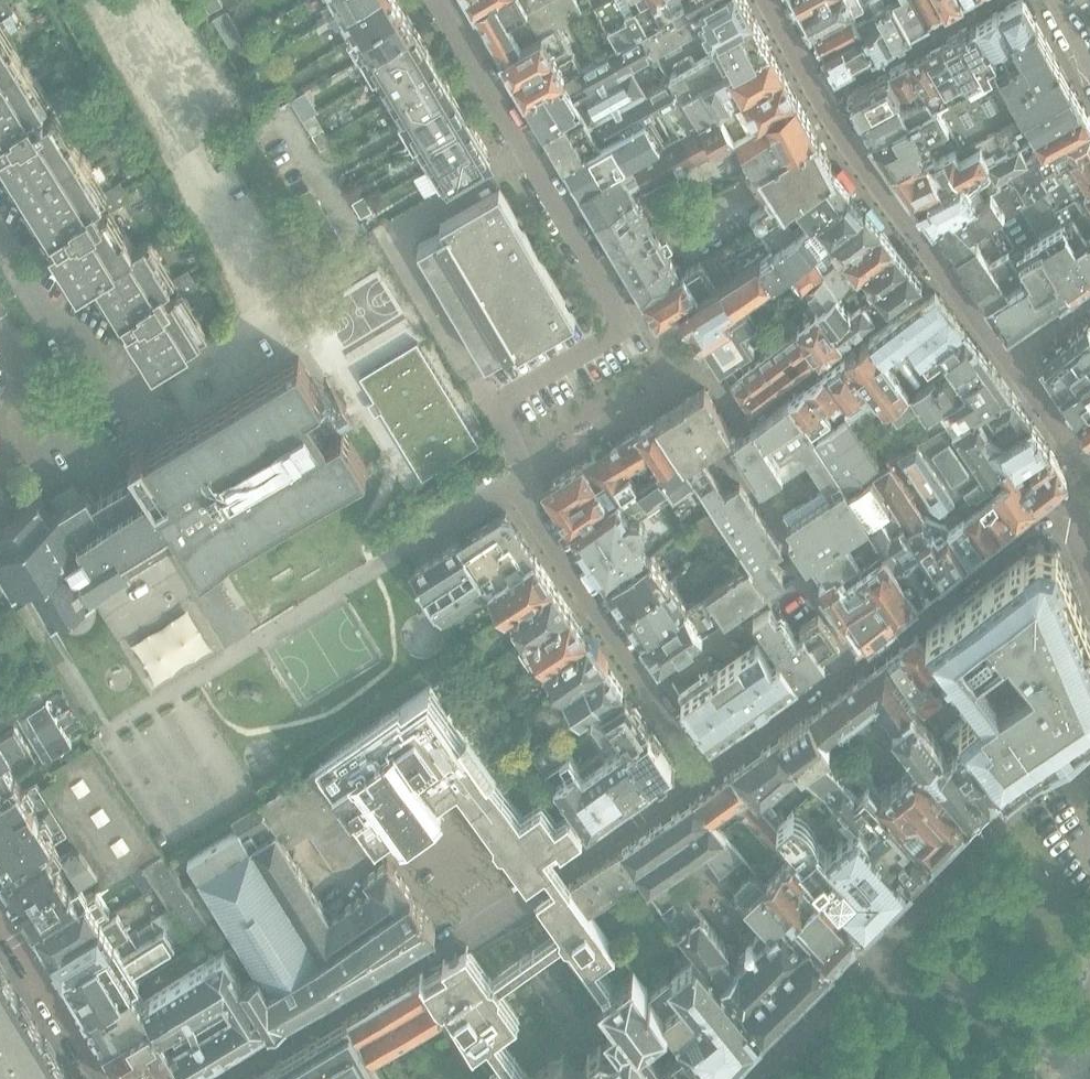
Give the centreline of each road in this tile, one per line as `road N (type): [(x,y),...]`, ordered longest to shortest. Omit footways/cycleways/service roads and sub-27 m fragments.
road 1 (residential): [(437,0),(621,311),(612,335),(504,404),(518,452),(517,490),(701,774)]
road 2 (residential): [(211,1078),(498,912),(701,774)]
road 3 (residential): [(701,774),(1043,525),(1080,530)]
road 4 (residential): [(821,94),(859,167),(1009,354)]
road 5 (residential): [(1089,757),(1017,808),(861,967)]
road 6 (residential): [(67,433),(112,406),(116,393),(83,345),(53,322),(0,239)]
road 7 (residential): [(1089,1007),(896,984),(861,967)]
road 8 (residential): [(821,94),(994,0)]
road 9 (residential): [(101,1078),(0,921)]
road 10 (residential): [(861,967),(753,1078)]
road 11 (residential): [(1009,354),(1088,483)]
road 12 (residential): [(1089,1009),(982,1078)]
road 13 (residential): [(0,332),(26,397),(52,430),(67,433)]

